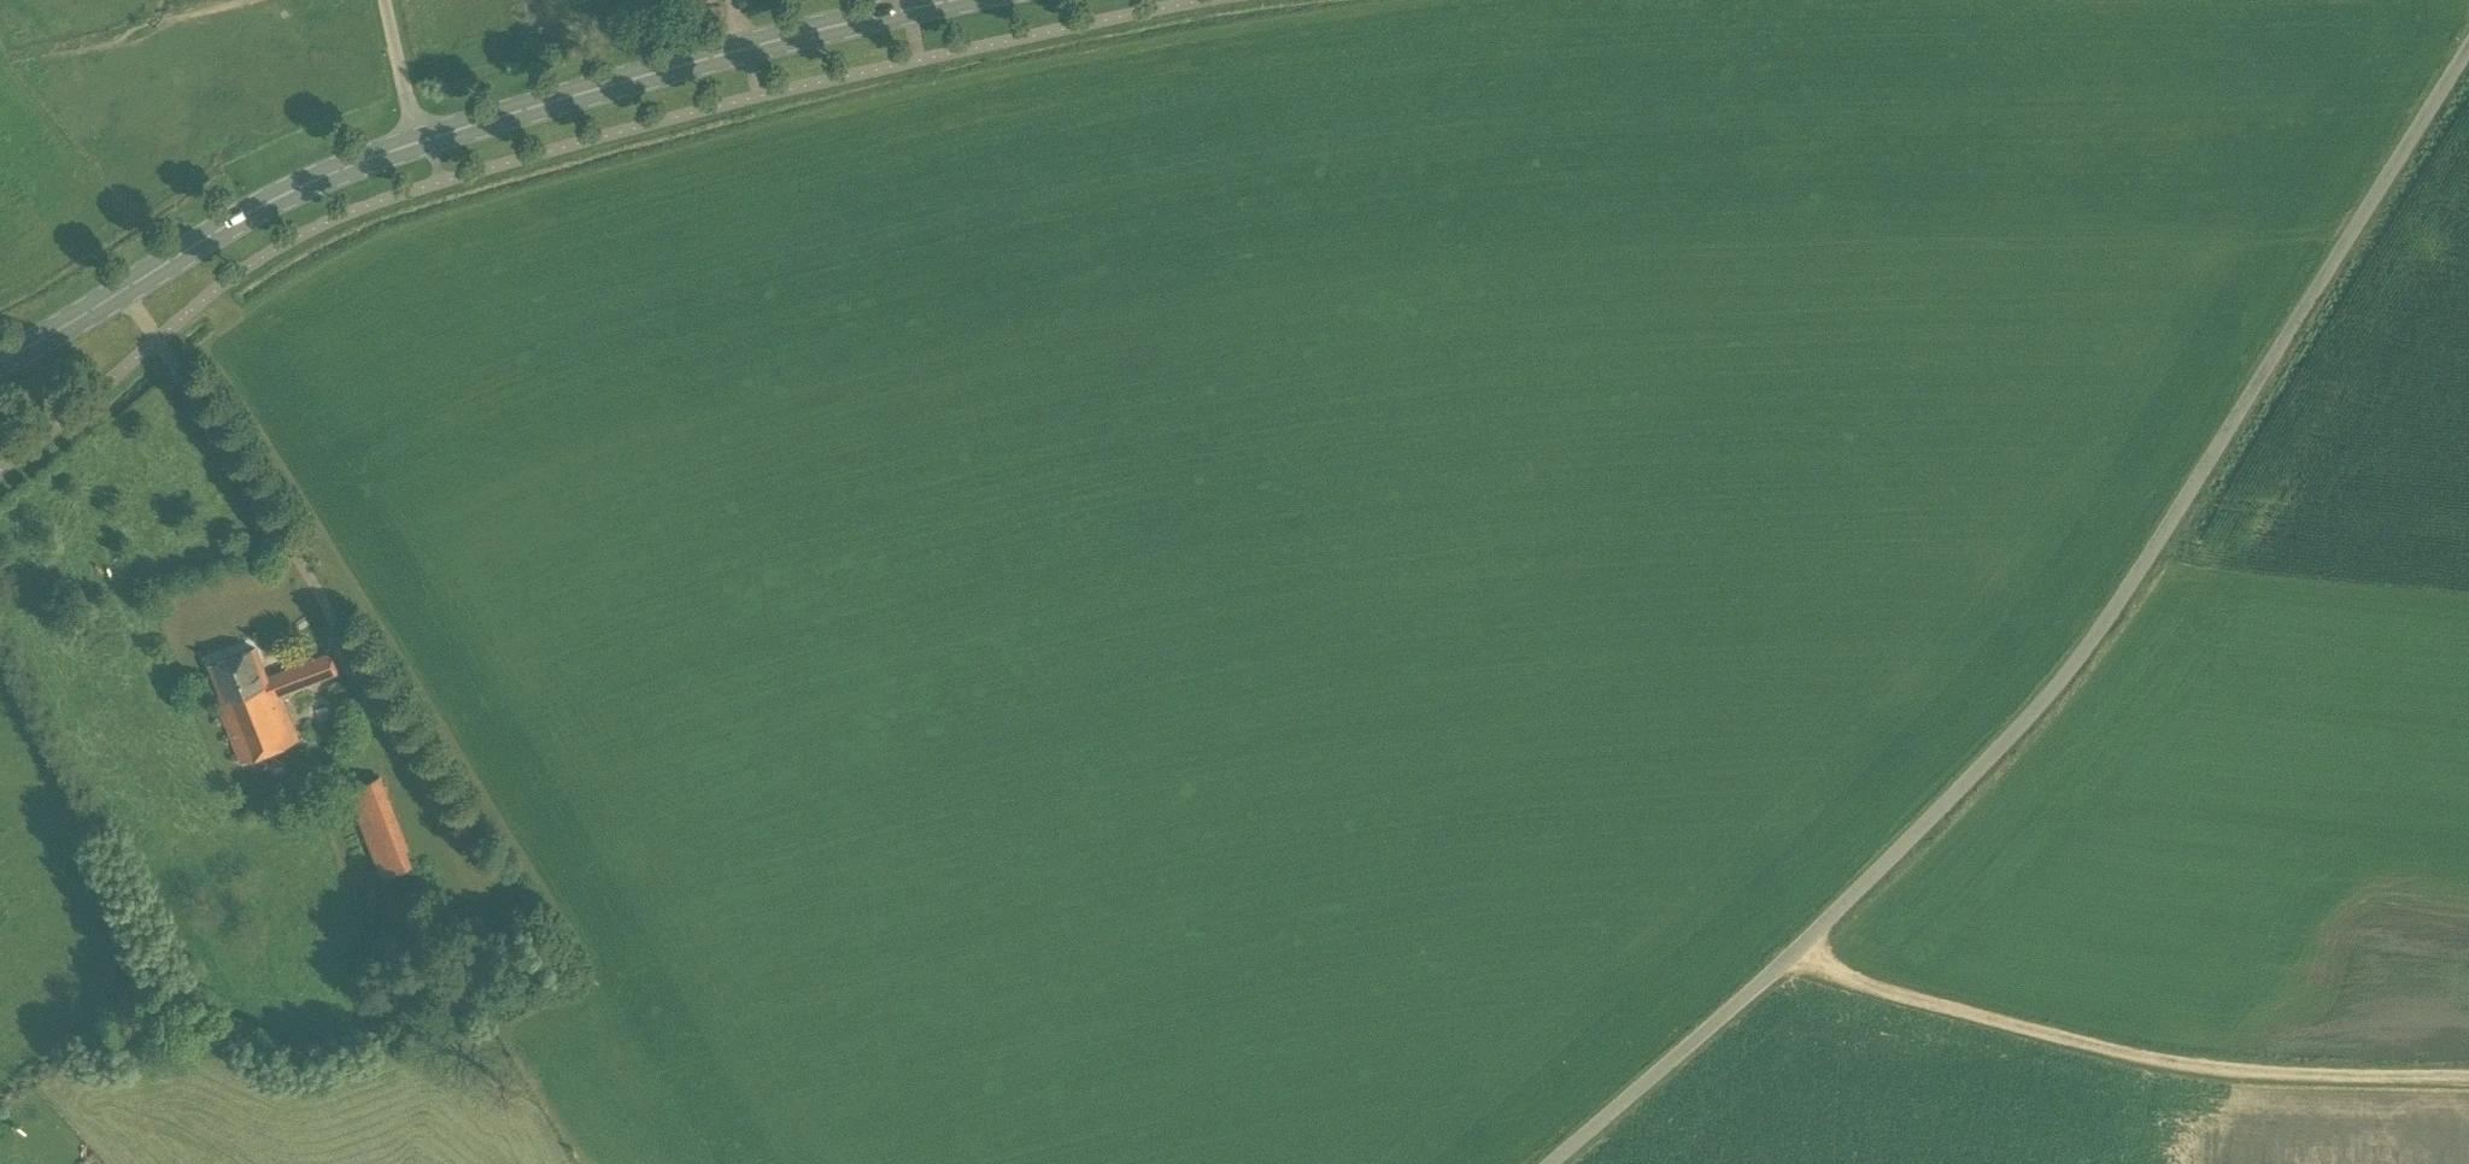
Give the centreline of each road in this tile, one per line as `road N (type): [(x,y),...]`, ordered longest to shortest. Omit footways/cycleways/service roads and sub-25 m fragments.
road 1 (unclassified): [(1552,1163),(1786,961),(2068,680),(2230,437),(2468,50)]
road 2 (secondary): [(0,363),(328,179),(731,54),(982,0)]
road 3 (track): [(1786,961),(2146,1062),(2256,1076),(2468,1082)]

